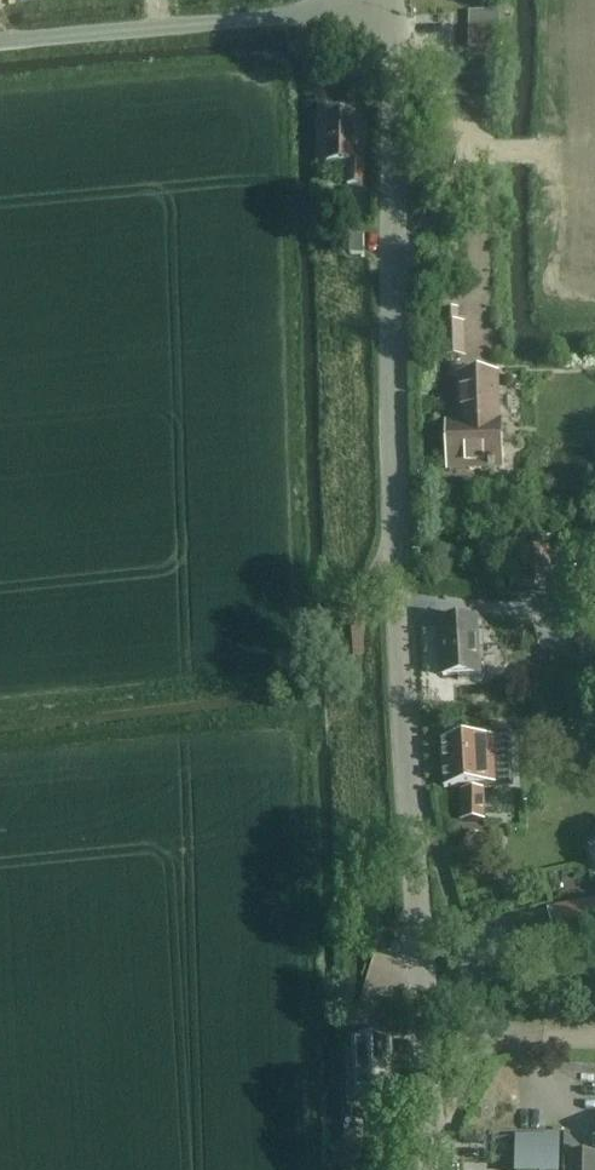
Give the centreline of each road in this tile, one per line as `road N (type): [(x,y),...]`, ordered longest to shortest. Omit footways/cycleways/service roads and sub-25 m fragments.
road 1 (tertiary): [(433,1169),(394,482),(392,6)]
road 2 (unclassified): [(0,43),(392,6)]

